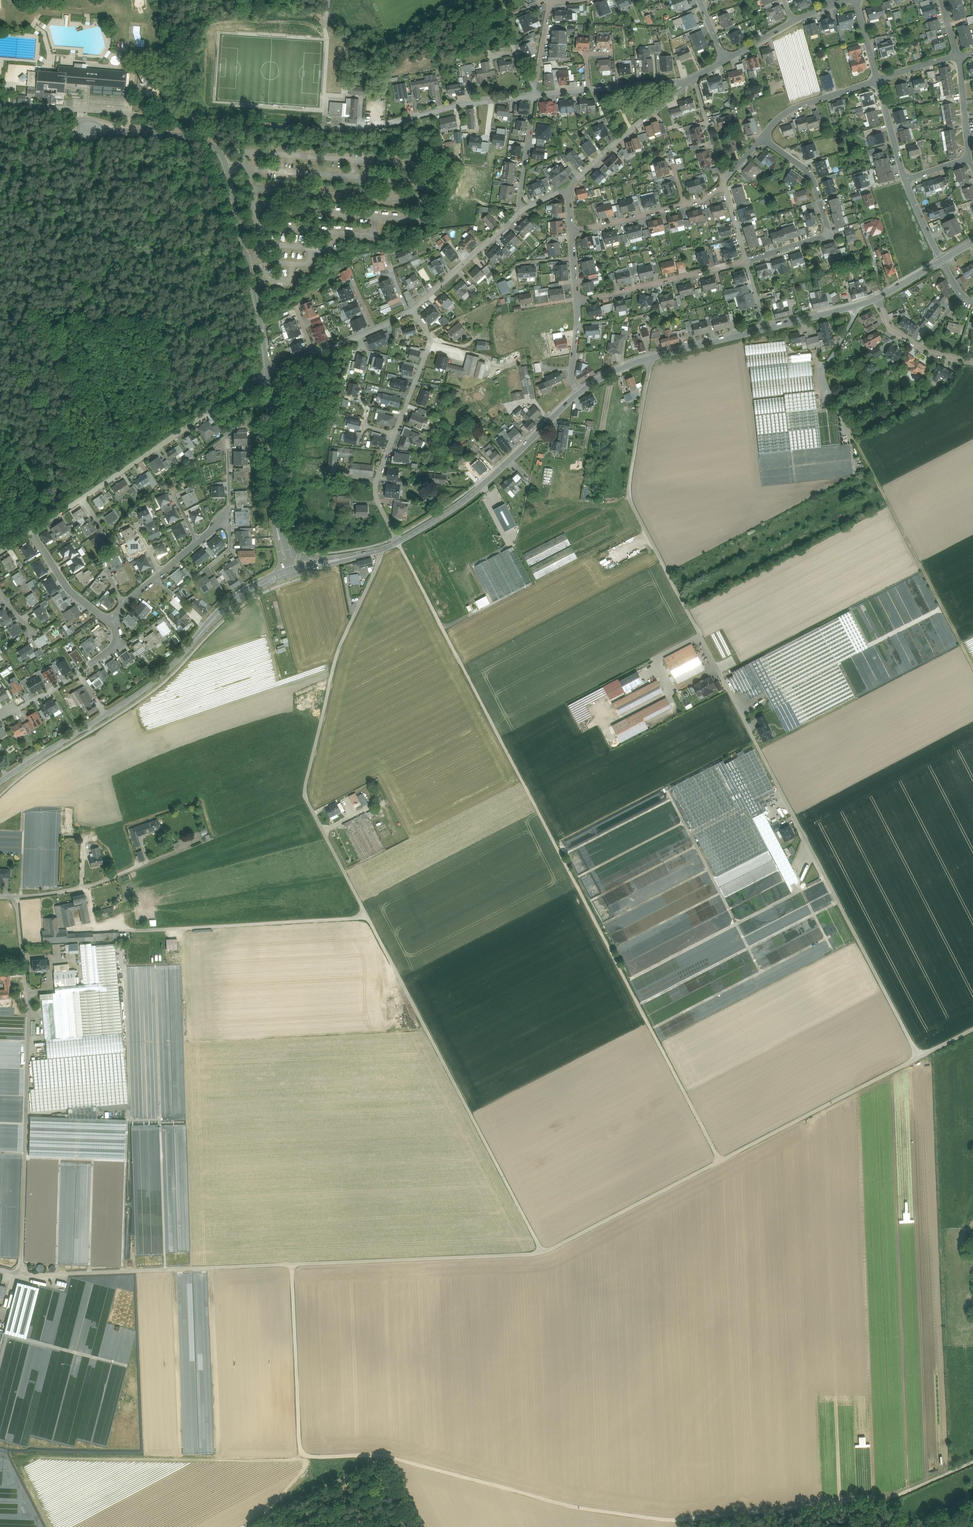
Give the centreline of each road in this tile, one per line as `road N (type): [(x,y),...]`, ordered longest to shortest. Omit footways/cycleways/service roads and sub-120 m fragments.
road 1 (track): [(543,1252),(307,797),(338,652),(385,548)]
road 2 (track): [(291,1264),(543,1252),(919,1057)]
road 3 (track): [(386,1456),(569,1505),(681,1521),(897,1496),(972,1462)]
road 4 (track): [(443,628),(719,1160)]
road 5 (track): [(919,1057),(645,528)]
road 6 (track): [(972,665),(822,370),(861,304)]
road 7 (track): [(20,1276),(30,1009),(17,898)]
road 8 (residential): [(83,129),(193,137),(221,154),(268,371)]
road 9 (secondary): [(286,570),(238,597),(151,684),(0,781)]
road 10 (track): [(366,914),(126,929),(121,941),(22,945)]
road 11 (track): [(645,528),(443,628),(397,542)]
road 12 (track): [(386,126),(342,130),(81,109)]
road 13 (track): [(291,1264),(300,1455),(386,1456)]
road 14 (track): [(20,1276),(291,1264)]
road 15 (unclassified): [(413,310),(431,342),(375,485),(397,542)]
road 16 (secondary): [(580,392),(465,500),(397,542)]
road 17 (track): [(625,980),(828,878)]
road 18 (residential): [(82,498),(268,371)]
road 19 (residential): [(748,262),(831,234),(814,180),(763,137)]
road 20 (unclassified): [(268,371),(274,510),(286,570)]
road 21 (secondary): [(768,329),(651,358),(580,392)]
road 22 (track): [(645,528),(629,488),(650,353)]
road 23 (track): [(17,898),(87,886),(188,846)]
road 24 (residential): [(578,302),(748,262)]
road 25 (unclassified): [(568,189),(695,79)]
road 26 (residential): [(535,97),(459,105),(386,126)]
road 27 (track): [(255,1526),(386,1456)]
road 28 (unclassified): [(413,310),(520,211)]
road 29 (residential): [(878,80),(794,108),(763,137)]
road 30 (residential): [(114,623),(70,591),(31,533)]

